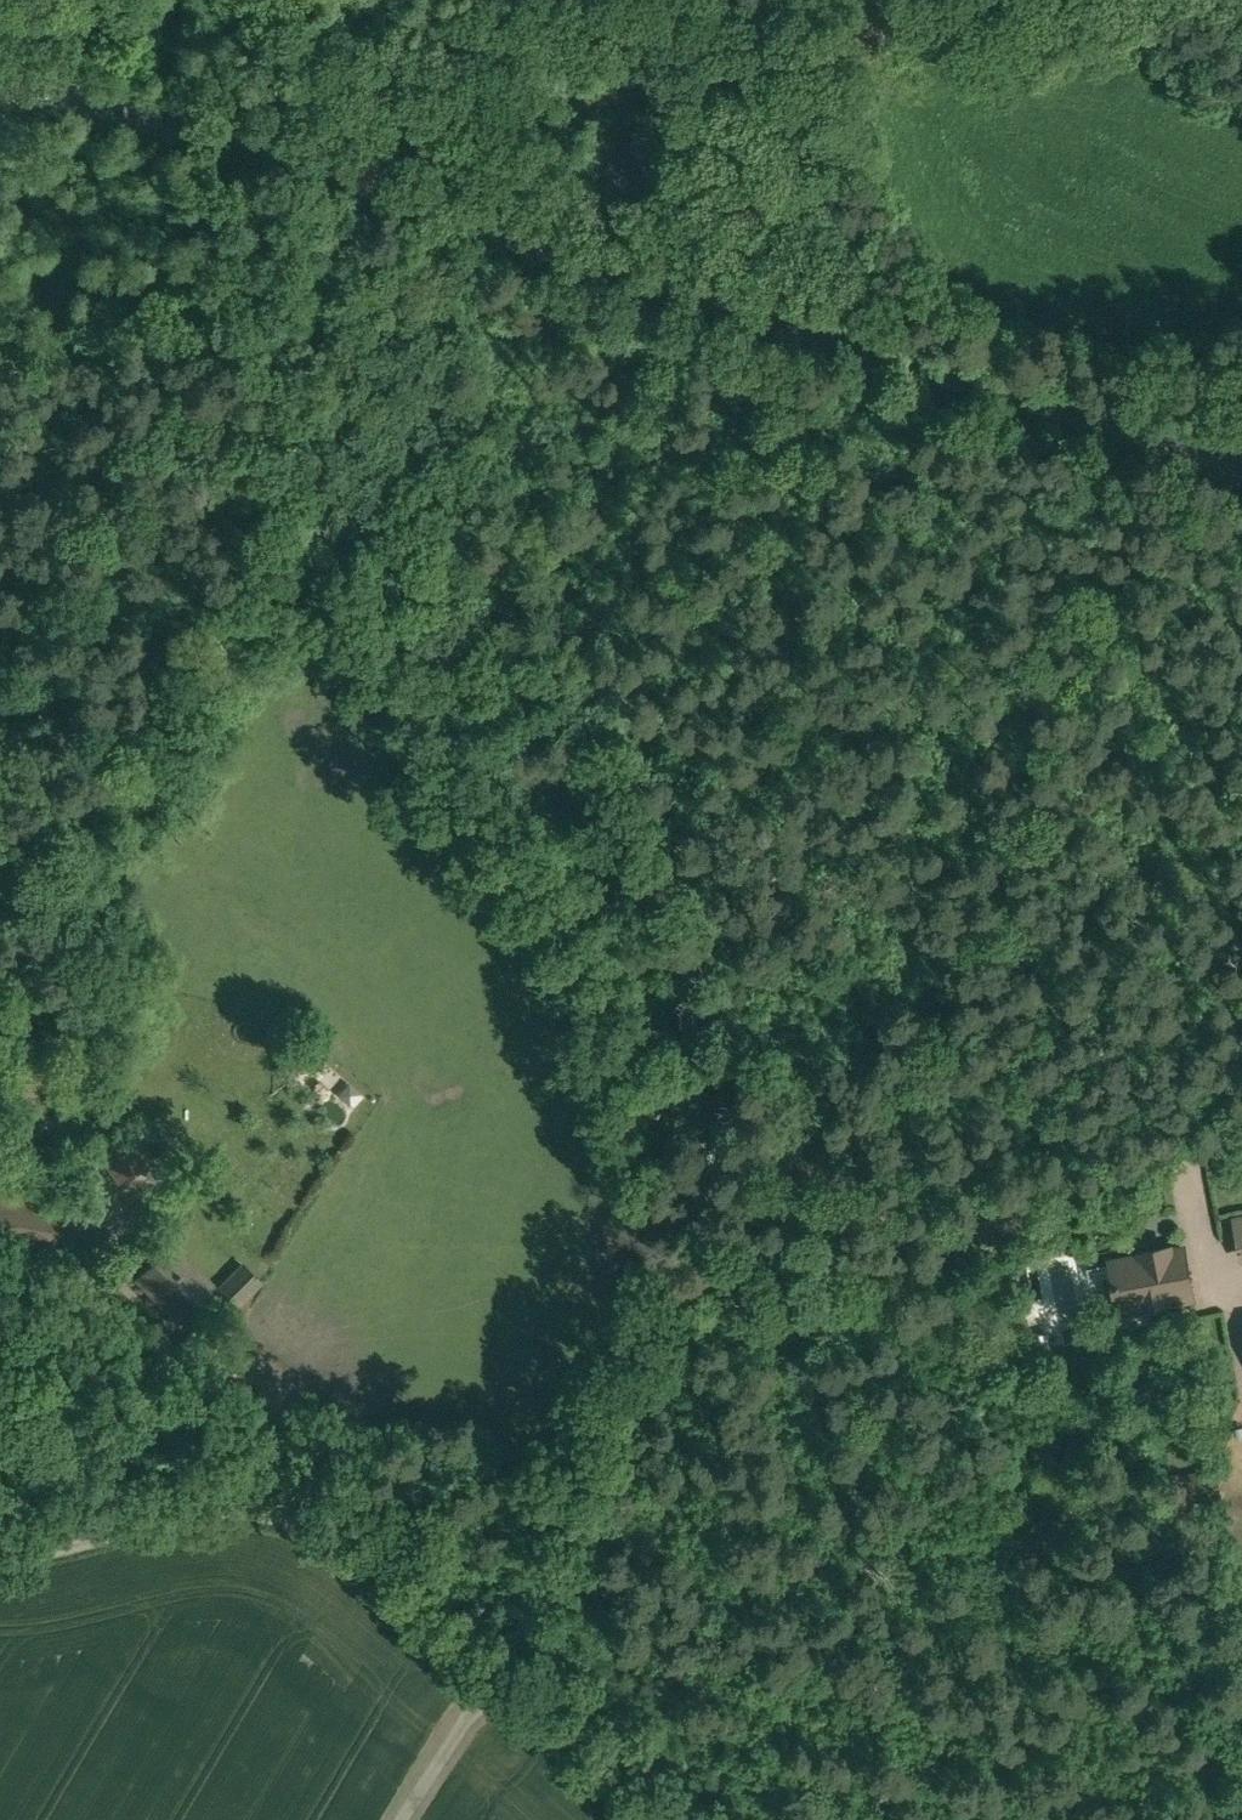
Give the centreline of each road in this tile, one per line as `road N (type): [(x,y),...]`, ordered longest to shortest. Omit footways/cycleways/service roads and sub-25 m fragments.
road 1 (unclassified): [(0,91),(1241,466)]
road 2 (track): [(0,1557),(73,1550),(271,1490),(677,1819)]

